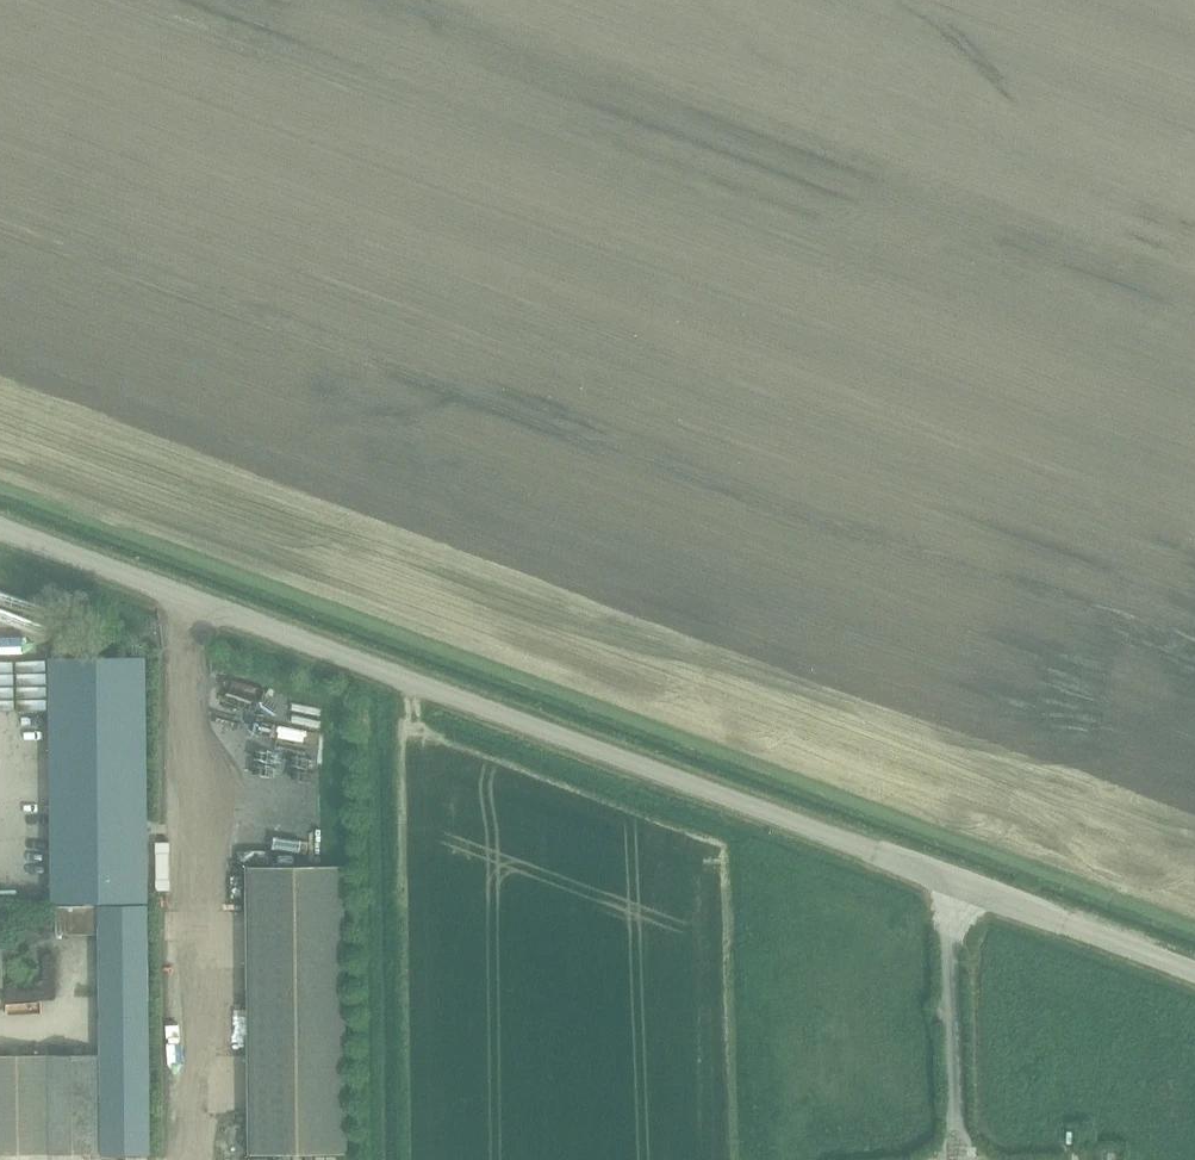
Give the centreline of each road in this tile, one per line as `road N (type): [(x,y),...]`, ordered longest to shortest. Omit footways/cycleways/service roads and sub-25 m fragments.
road 1 (tertiary): [(1194,971),(0,528)]

